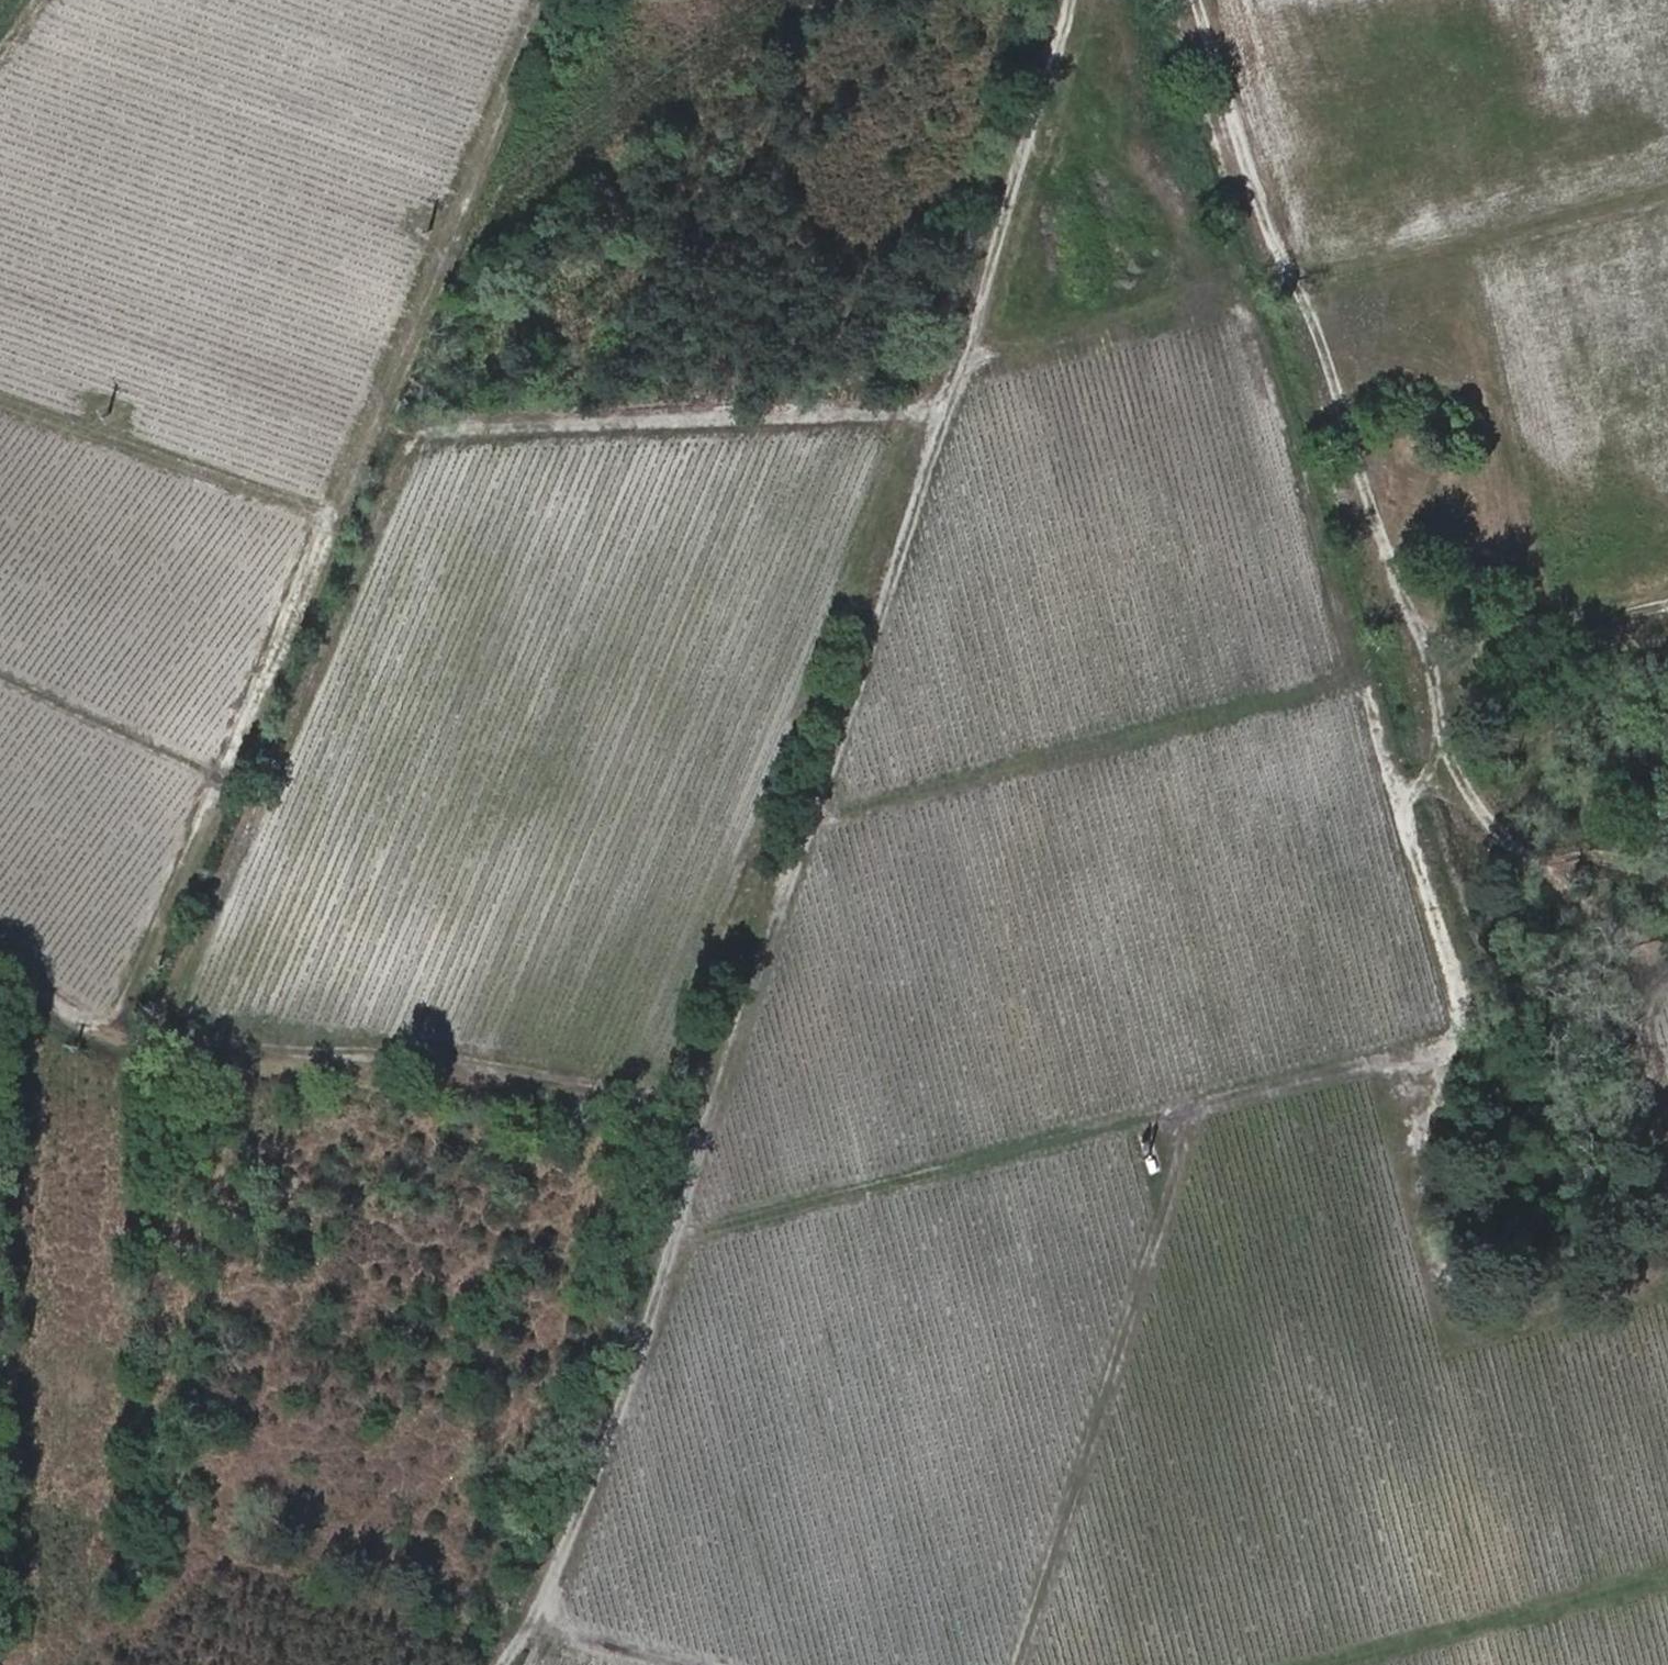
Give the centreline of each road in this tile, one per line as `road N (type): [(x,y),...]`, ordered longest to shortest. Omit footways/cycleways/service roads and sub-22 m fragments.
road 1 (track): [(501,1664),(561,1559),(614,1418),(706,1111),(944,413),(1069,0)]
road 2 (track): [(1194,0),(1277,267),(1311,319),(1400,594),(1419,627),(1449,757),(1500,831),(1589,910),(1667,960)]
road 3 (track): [(706,1111),(596,1089),(224,1045),(102,1044),(41,1022),(0,993)]

